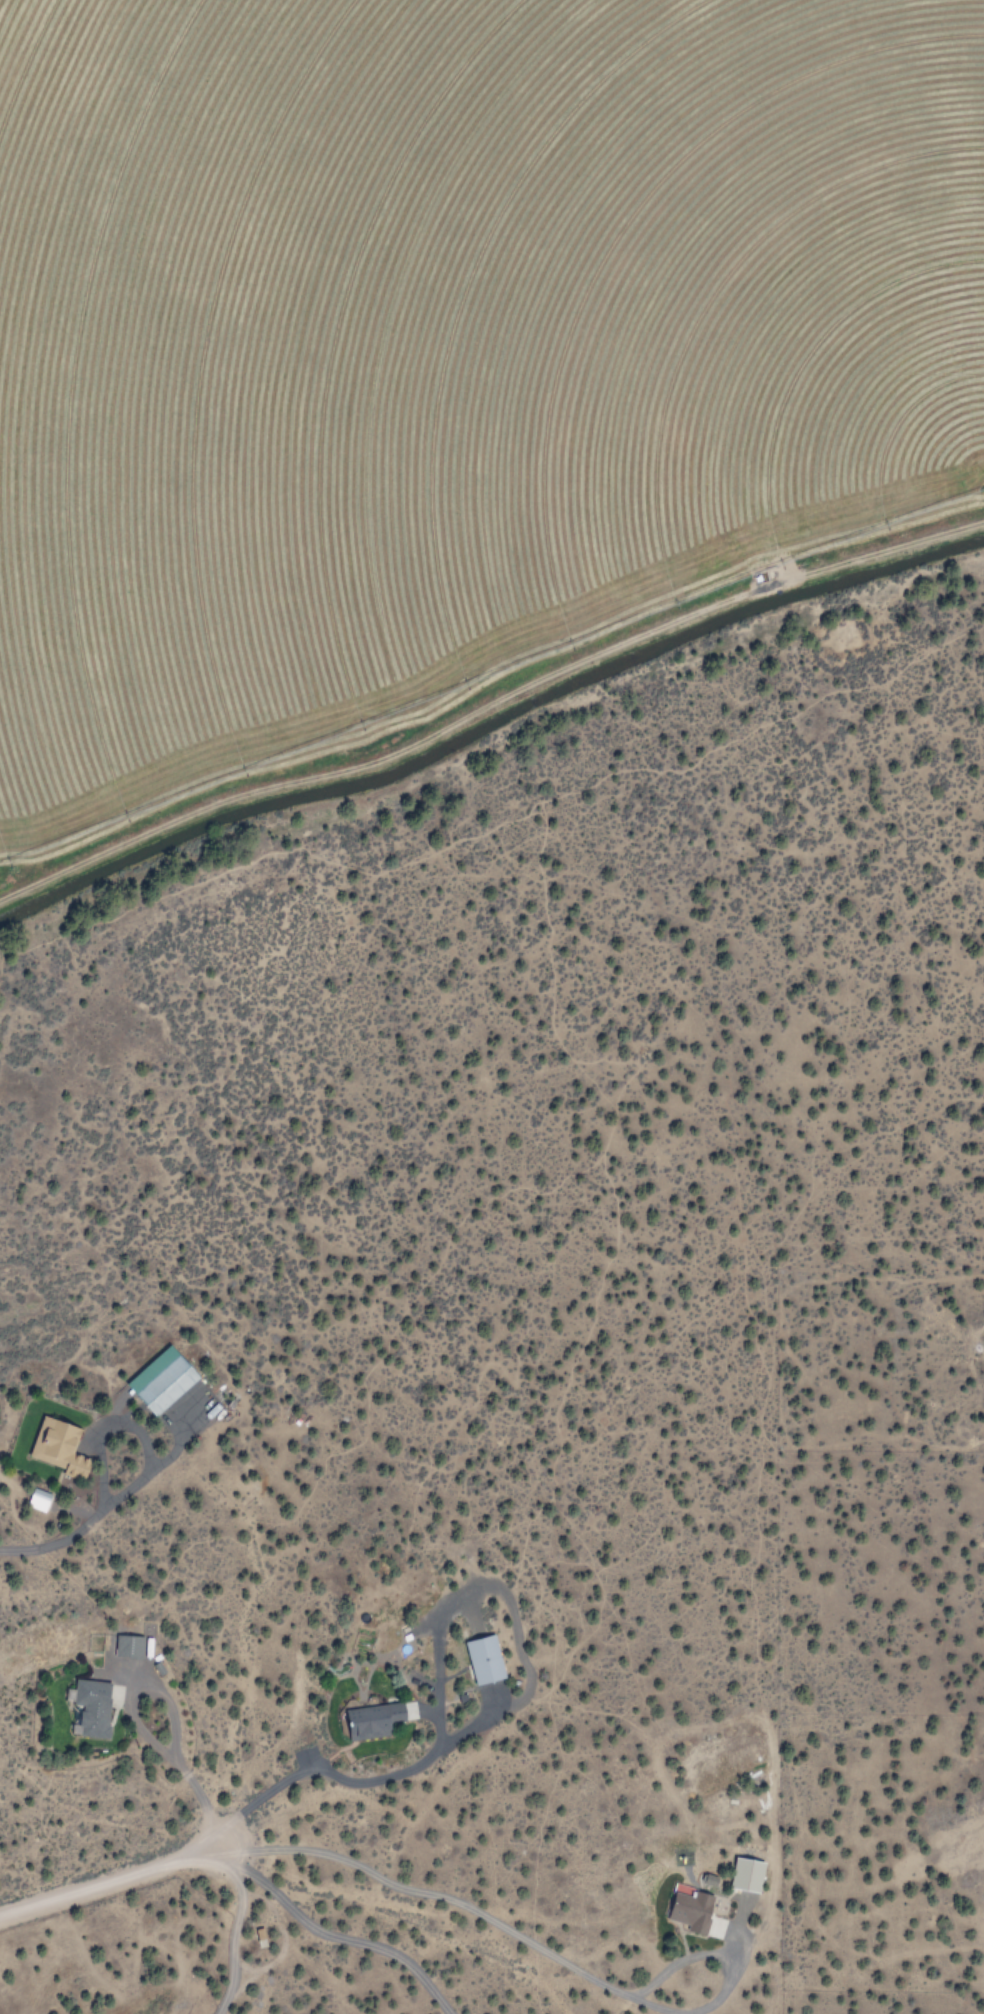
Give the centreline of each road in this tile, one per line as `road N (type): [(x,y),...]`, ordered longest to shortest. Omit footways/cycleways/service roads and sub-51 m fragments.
road 1 (track): [(0,901),(190,814),(426,741),(578,660),(722,600),(983,522)]
road 2 (residential): [(0,1909),(225,1842)]

